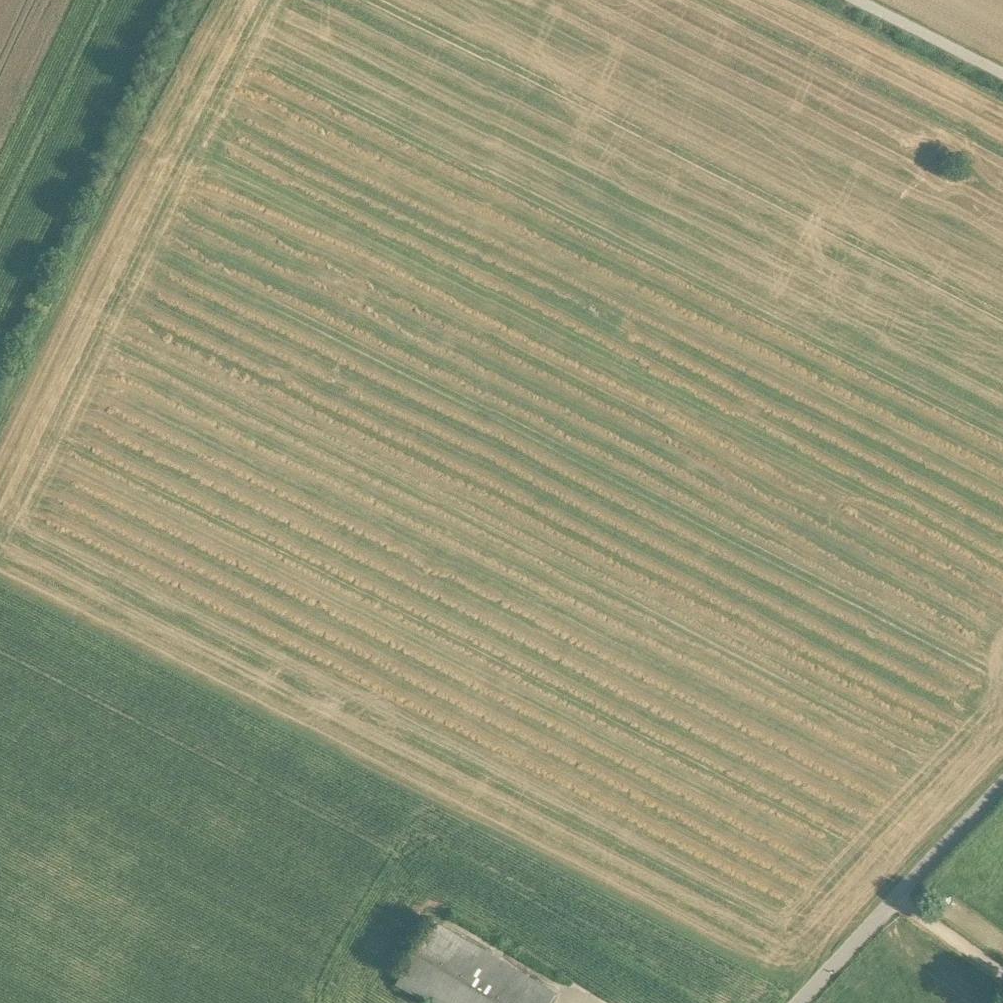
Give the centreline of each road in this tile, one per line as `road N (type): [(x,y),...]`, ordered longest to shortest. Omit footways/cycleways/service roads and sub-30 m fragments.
road 1 (track): [(209,0),(132,188),(0,416)]
road 2 (track): [(802,1002),(1002,784)]
road 3 (track): [(1002,69),(859,0)]

